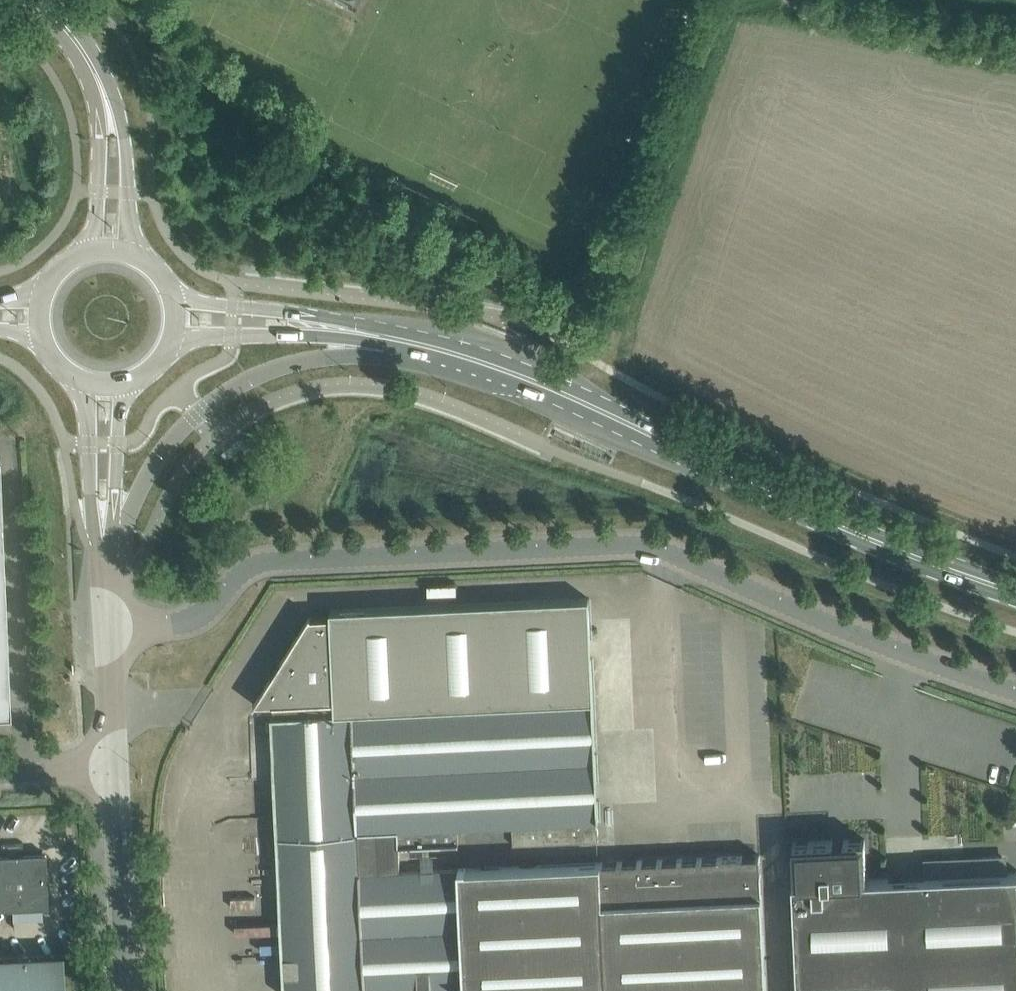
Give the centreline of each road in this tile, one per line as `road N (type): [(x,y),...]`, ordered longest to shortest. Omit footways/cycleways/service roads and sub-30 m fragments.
road 1 (unclassified): [(1015,692),(901,654),(636,544),(270,561),(241,572),(198,618),(108,638)]
road 2 (secondary): [(444,349),(586,404),(846,527),(1015,590)]
road 3 (track): [(586,404),(621,331),(731,0)]
road 4 (secondary): [(101,539),(155,454),(216,398),(321,358),(444,349)]
road 5 (secondary): [(444,349),(387,328),(180,302)]
road 6 (secondary): [(179,338),(444,349)]
road 7 (unclassified): [(122,990),(113,771)]
road 8 (unclassified): [(131,249),(125,142),(104,96)]
road 9 (unclassified): [(86,385),(101,539)]
road 10 (unclassified): [(101,539),(125,387)]
road 11 (unclassified): [(104,96),(95,247)]
road 12 (unclassified): [(113,771),(108,638)]

